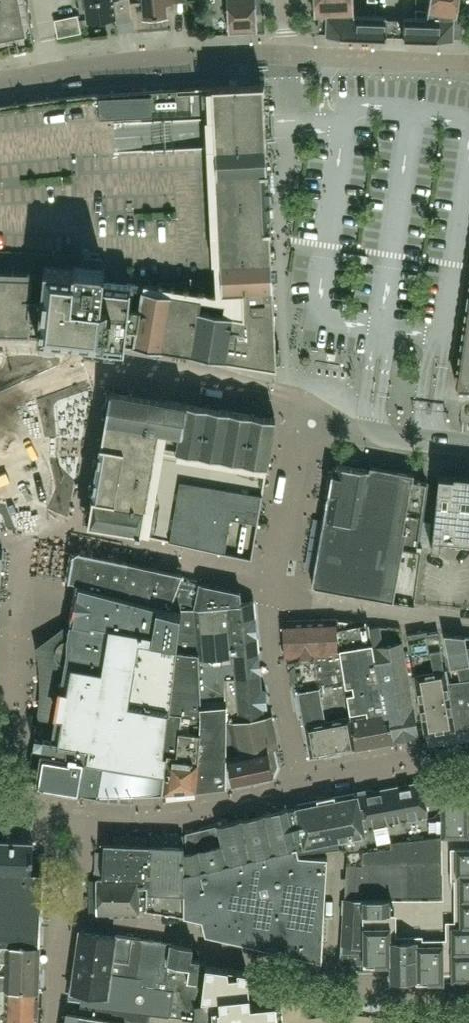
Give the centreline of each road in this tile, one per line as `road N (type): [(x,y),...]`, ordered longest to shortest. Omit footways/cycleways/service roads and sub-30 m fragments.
road 1 (unclassified): [(113,924),(185,933),(221,950),(409,996),(468,1001)]
road 2 (residential): [(289,53),(0,82)]
road 3 (residential): [(468,64),(289,53)]
road 4 (unclassified): [(468,620),(313,602)]

